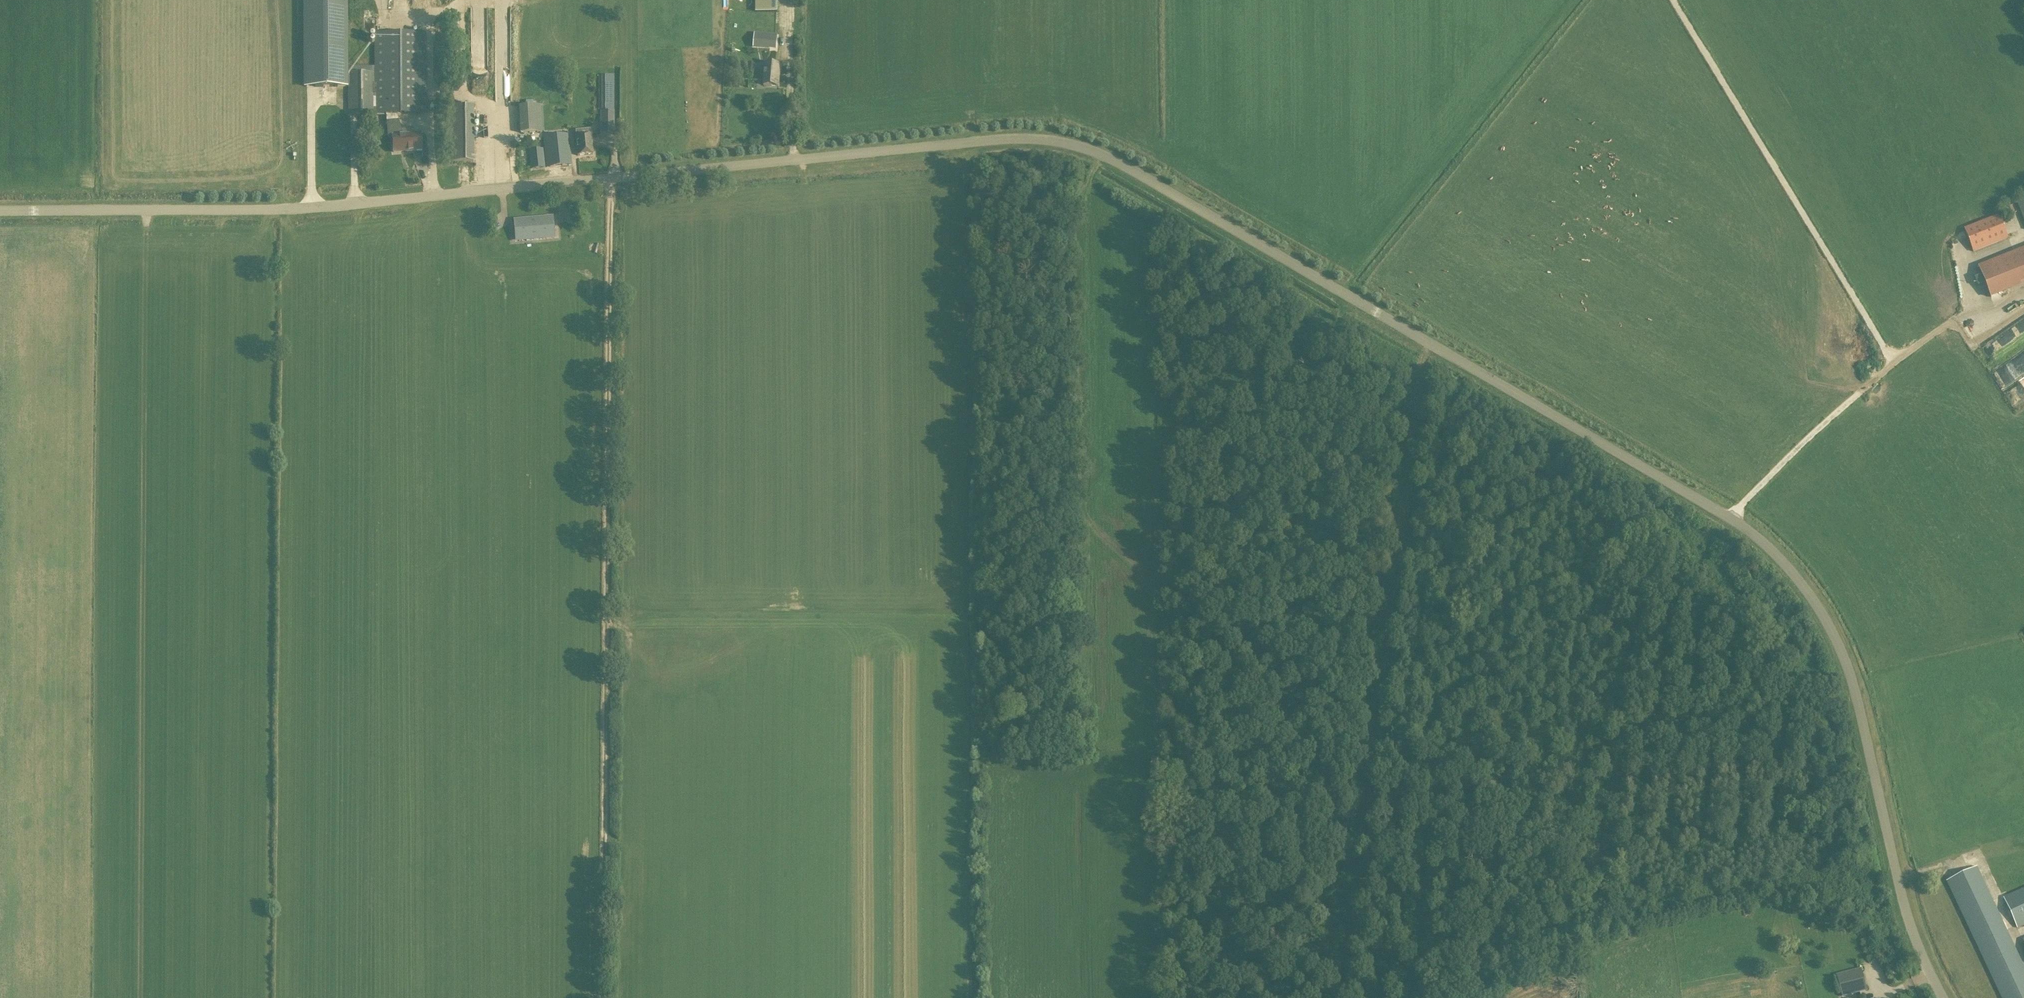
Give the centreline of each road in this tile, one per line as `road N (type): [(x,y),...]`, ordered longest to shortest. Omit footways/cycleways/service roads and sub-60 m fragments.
road 1 (unclassified): [(1944,997),(1908,910),(1847,658),(1799,578),(1731,520),(1110,158),(1038,139),(1005,139),(283,210),(0,212)]
road 2 (track): [(610,178),(602,997)]
road 3 (track): [(1405,329),(1350,997)]
road 4 (track): [(1370,751),(1857,697)]
road 5 (track): [(1894,362),(1674,0)]
road 6 (track): [(1731,520),(1894,362),(1985,298)]

